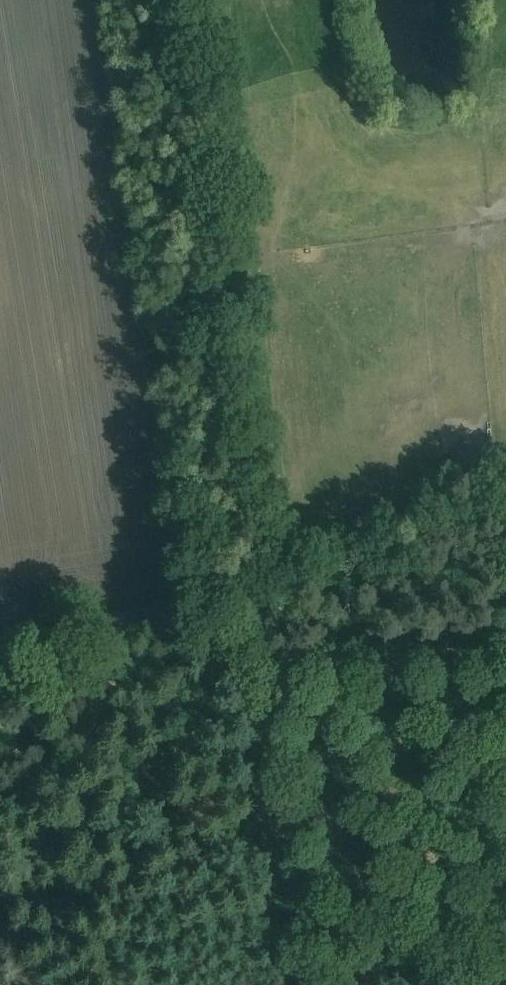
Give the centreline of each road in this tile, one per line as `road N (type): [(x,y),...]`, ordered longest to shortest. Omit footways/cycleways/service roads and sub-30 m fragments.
road 1 (track): [(0,629),(253,581),(265,677)]
road 2 (track): [(265,677),(305,984)]
road 3 (track): [(505,641),(311,670)]

